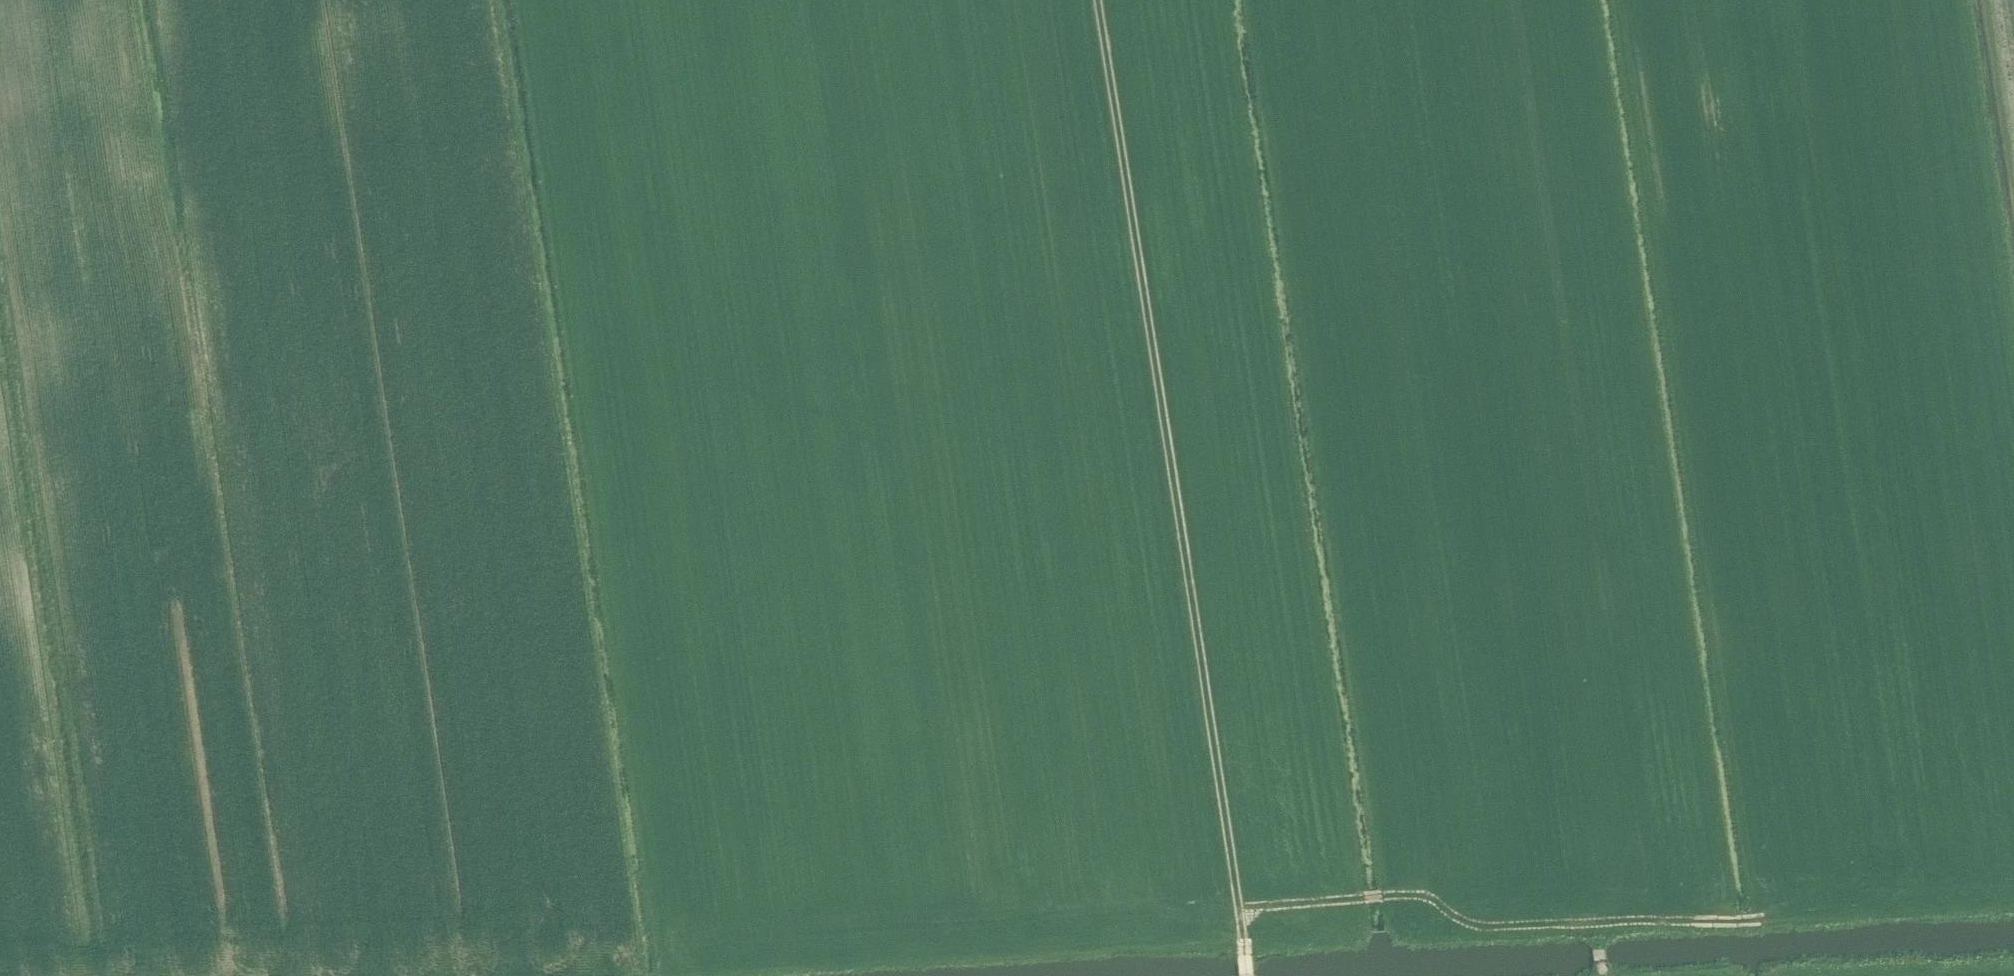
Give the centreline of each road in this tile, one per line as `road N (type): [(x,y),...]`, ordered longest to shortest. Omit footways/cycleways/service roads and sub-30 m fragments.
road 1 (track): [(236,975),(84,0)]
road 2 (track): [(1251,975),(1251,931),(1106,0)]

